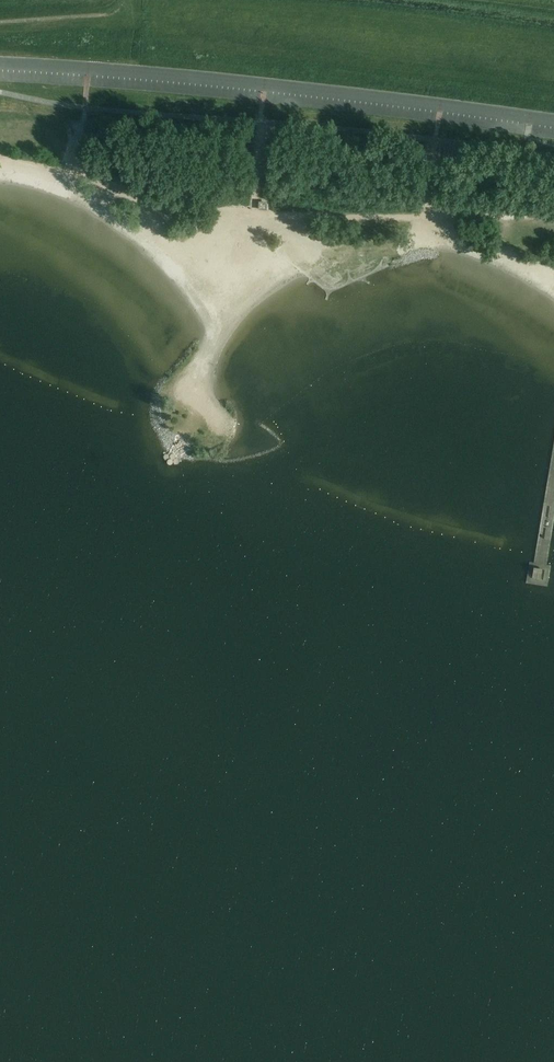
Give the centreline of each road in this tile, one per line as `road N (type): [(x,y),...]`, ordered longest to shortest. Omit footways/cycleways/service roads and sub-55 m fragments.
road 1 (track): [(0,23),(104,15),(124,0)]

